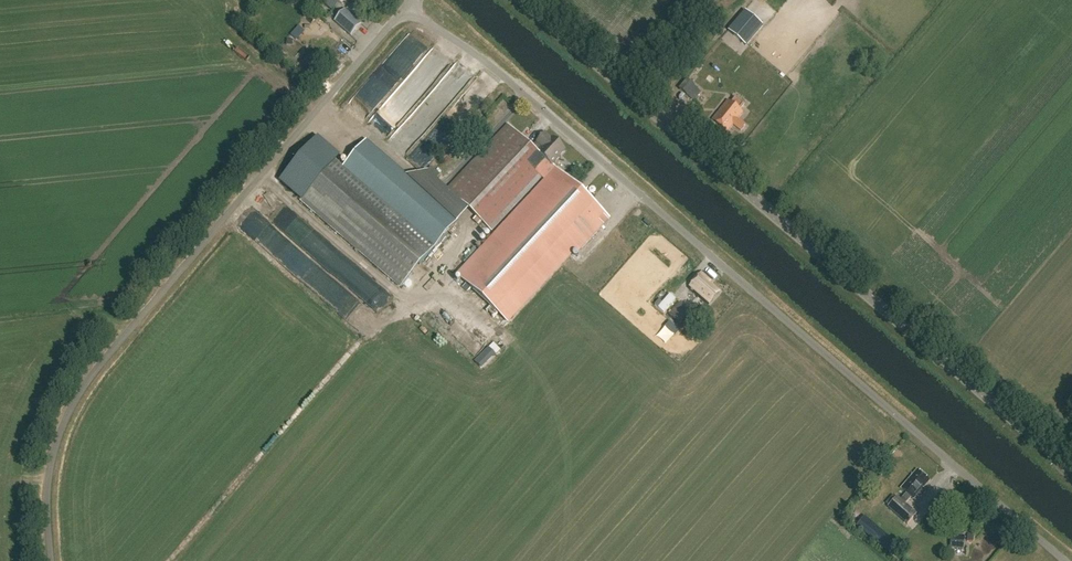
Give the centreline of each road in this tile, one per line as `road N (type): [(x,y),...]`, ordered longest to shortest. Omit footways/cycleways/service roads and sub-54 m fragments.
road 1 (unclassified): [(1064,560),(510,82),(404,9)]
road 2 (unclassified): [(1071,470),(521,0)]
road 3 (unclassified): [(52,560),(48,487),(59,437),(83,386),(404,9)]

